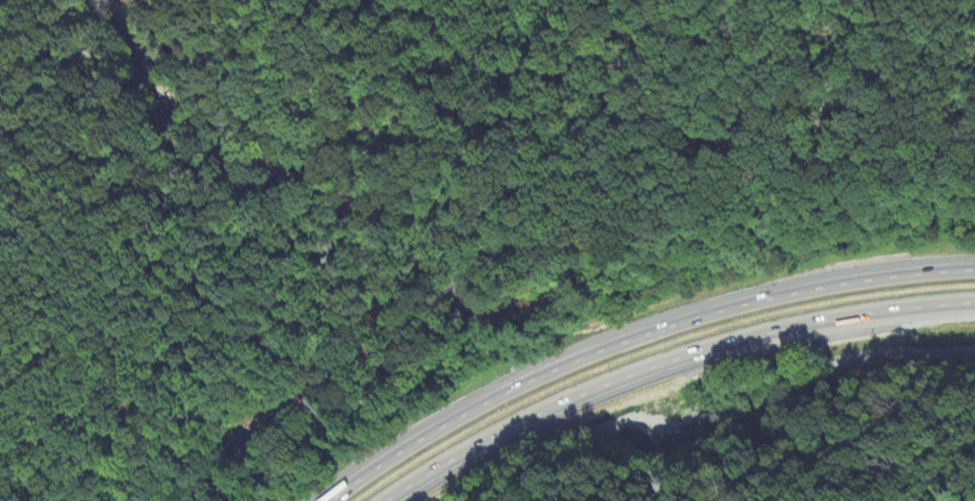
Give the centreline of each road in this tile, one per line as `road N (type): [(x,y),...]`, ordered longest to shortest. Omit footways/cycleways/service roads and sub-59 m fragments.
road 1 (motorway): [(974,269),(857,281),(654,331),(441,429),(336,500)]
road 2 (motorway): [(403,500),(465,454),(694,353),(854,317),(974,305)]

